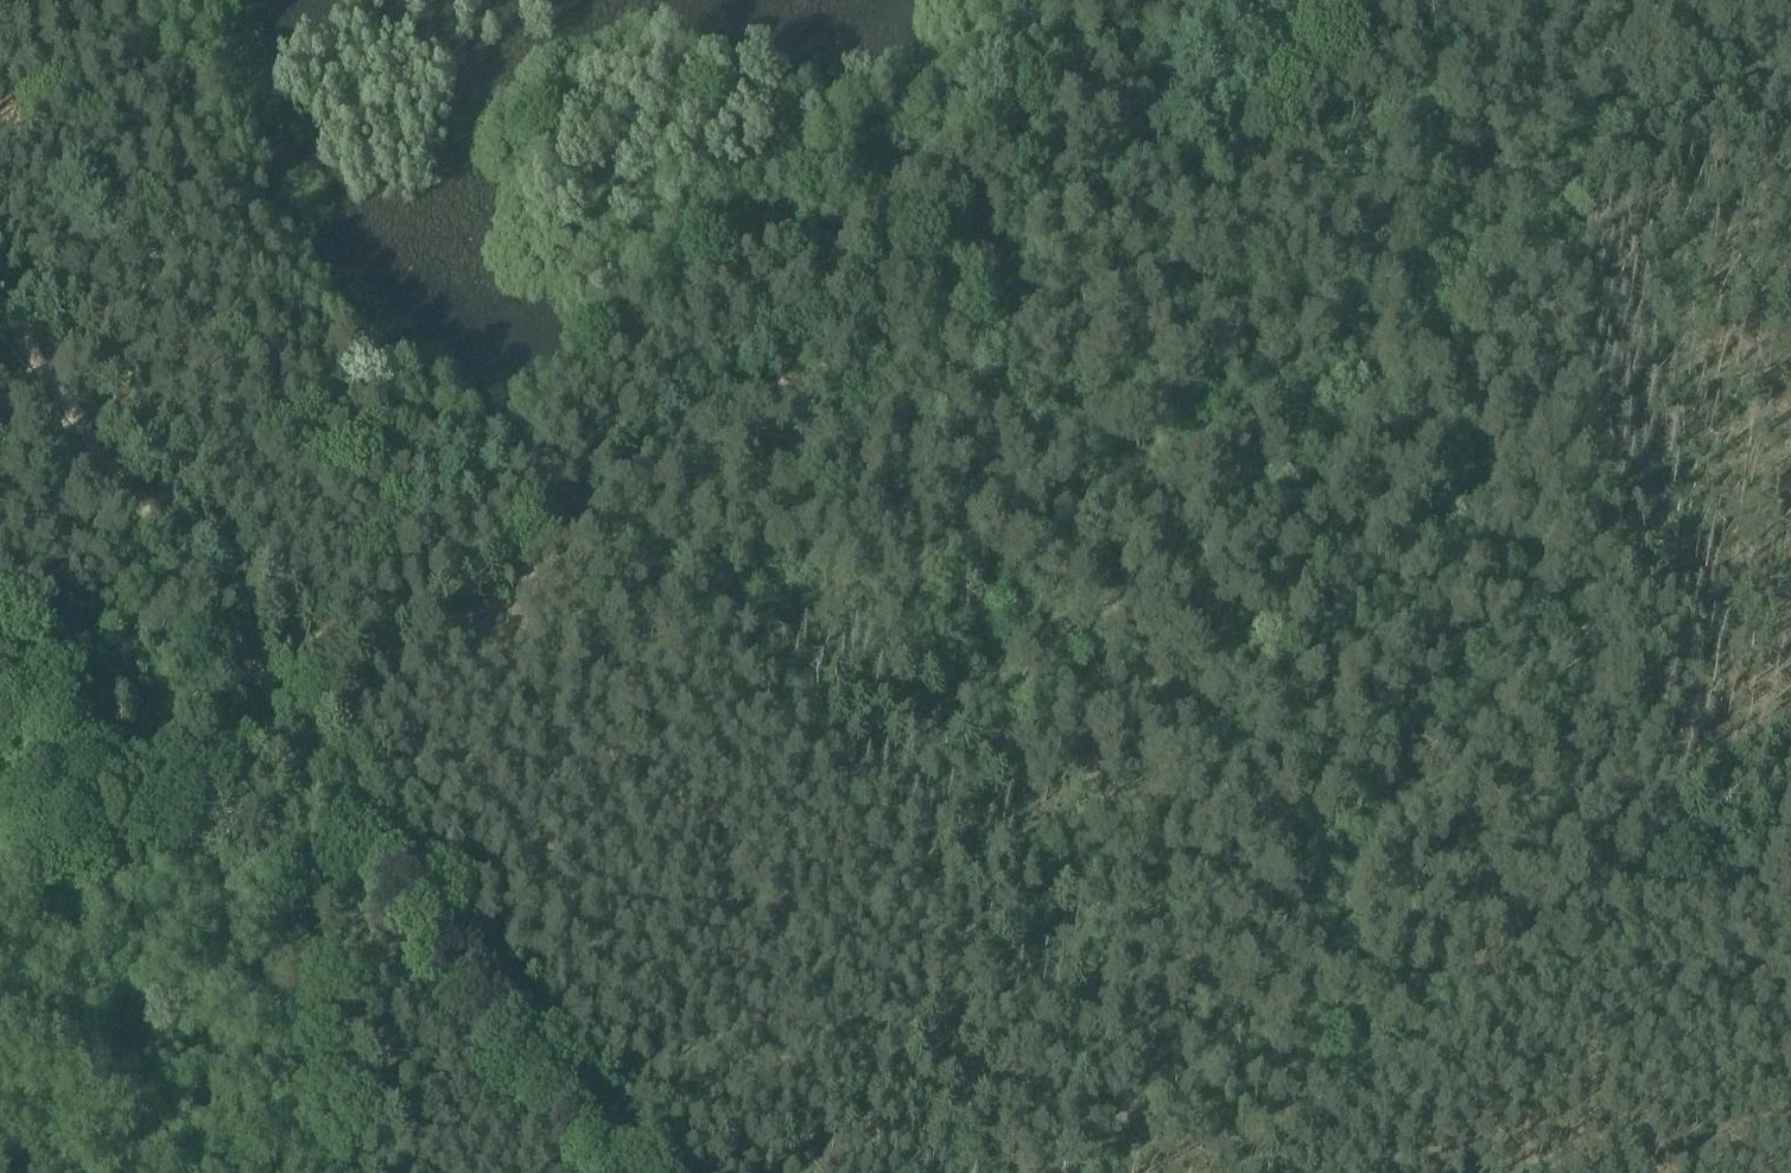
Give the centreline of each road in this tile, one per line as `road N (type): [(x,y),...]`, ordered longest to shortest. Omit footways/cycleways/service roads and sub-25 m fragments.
road 1 (track): [(604,1172),(0,332)]

